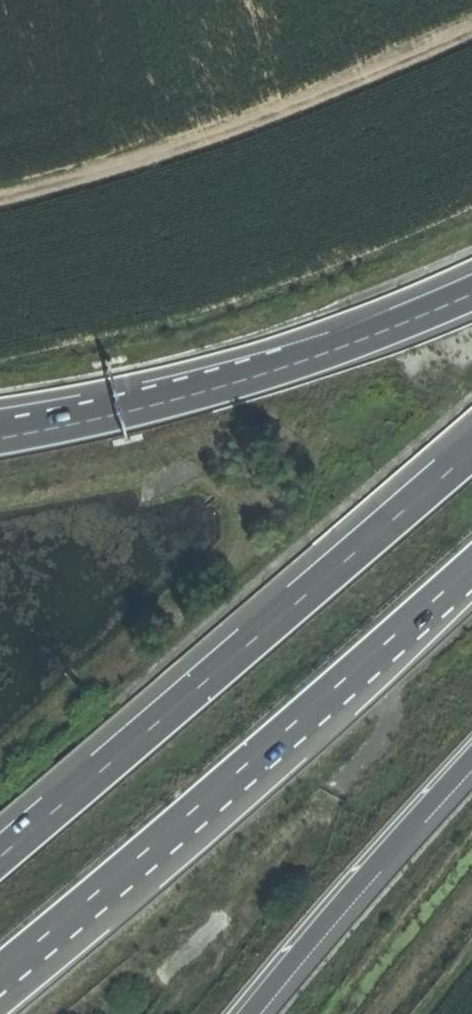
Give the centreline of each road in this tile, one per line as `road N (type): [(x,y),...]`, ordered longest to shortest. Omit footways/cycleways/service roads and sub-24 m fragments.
road 1 (motorway): [(471,449),(0,858)]
road 2 (motorway): [(0,971),(471,566)]
road 3 (track): [(0,200),(128,169),(340,91),(471,29)]
road 4 (motorway): [(471,294),(291,364),(122,413)]
road 5 (motorway): [(251,1013),(471,757)]
road 6 (motorway): [(122,413),(0,434)]
road 7 (motorway): [(122,413),(0,417)]

